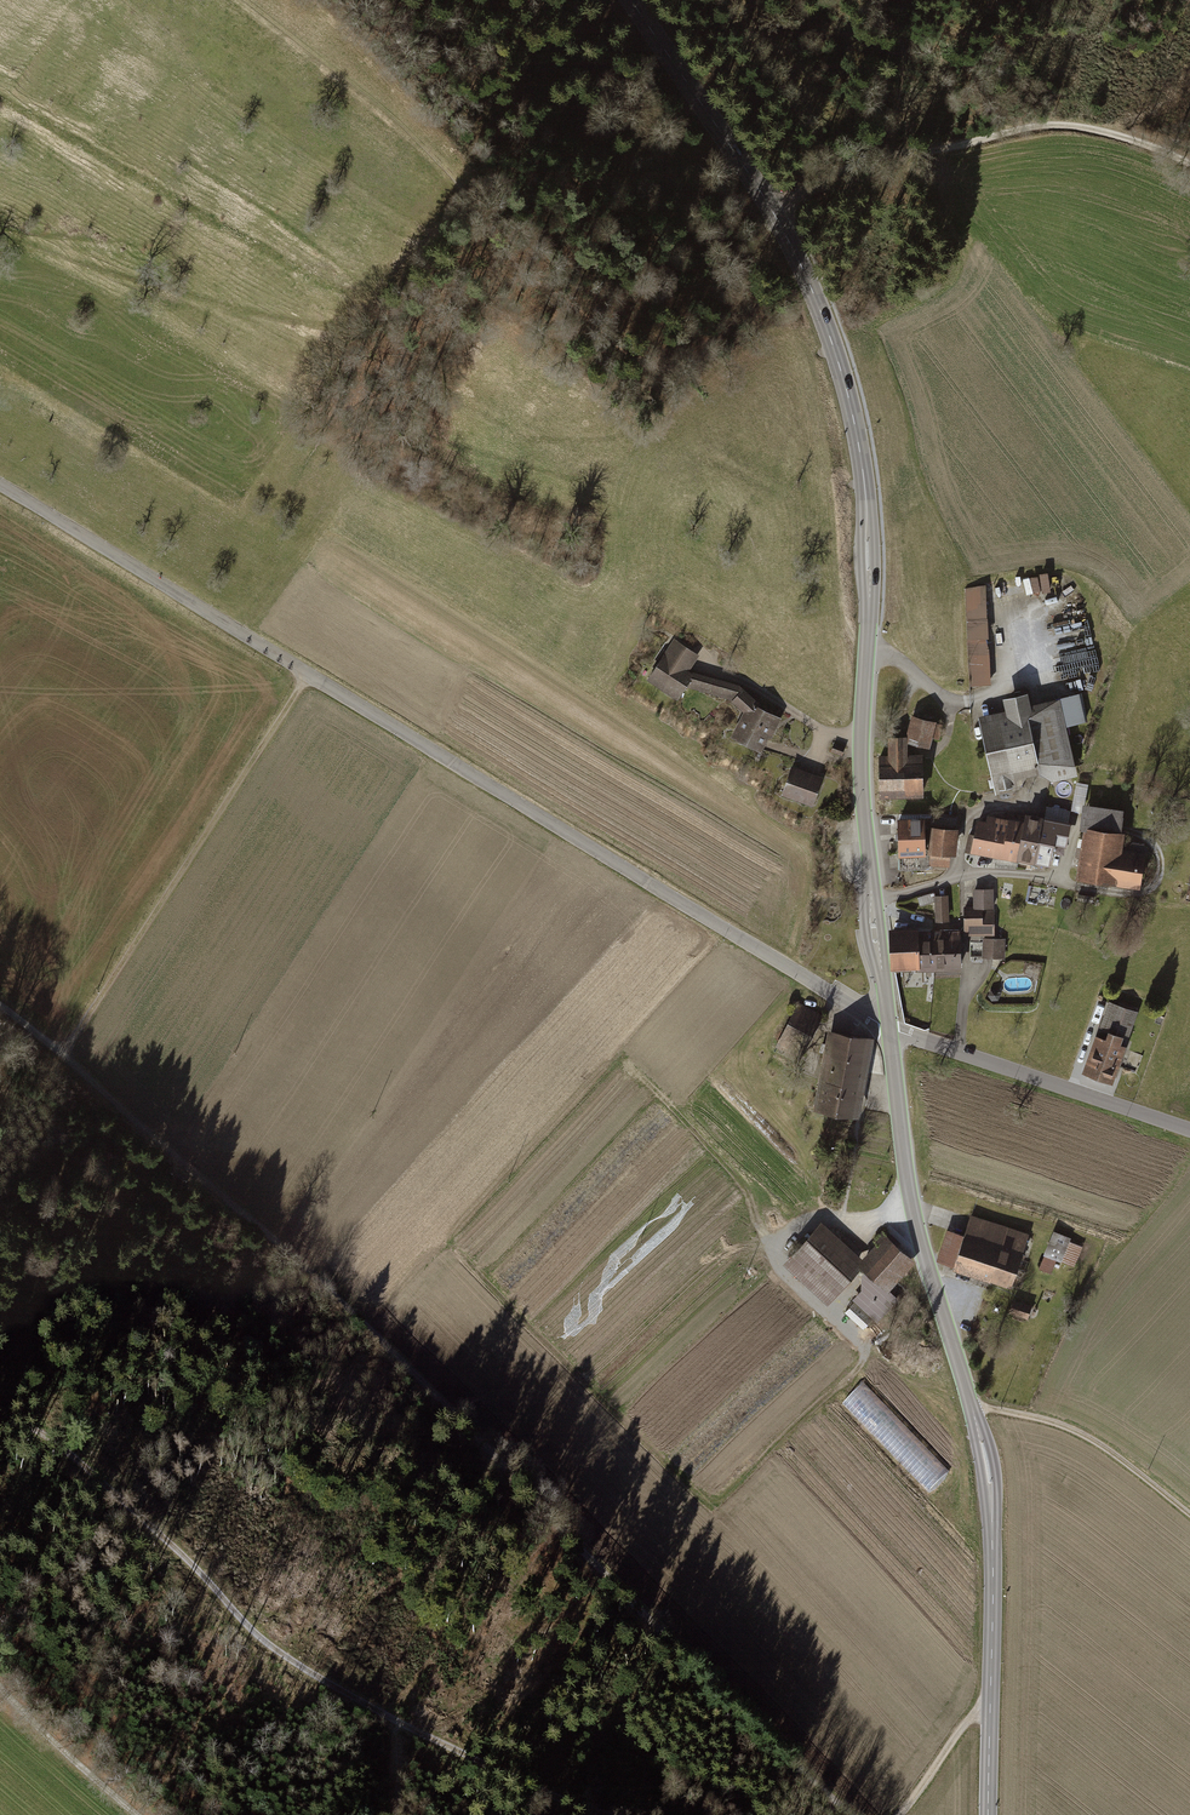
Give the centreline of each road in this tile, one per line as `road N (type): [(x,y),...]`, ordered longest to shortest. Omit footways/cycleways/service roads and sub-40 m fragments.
road 1 (track): [(0,1002),(371,1325),(432,1386),(475,1464),(763,1761),(849,1814)]
road 2 (tertiary): [(890,1029),(863,785),(868,519),(847,392),(775,218),(629,0)]
road 3 (unclassified): [(890,1029),(0,484)]
road 4 (tertiary): [(989,1814),(989,1491),(908,1185),(890,1029)]
road 5 (track): [(0,1426),(112,1488),(290,1664),(521,1785),(652,1814)]
road 6 (track): [(63,1053),(308,672)]
road 7 (track): [(1189,165),(1100,129),(1022,129),(867,161),(775,218)]
road 8 (unclassified): [(1189,1130),(890,1029)]
road 9 (track): [(244,0),(387,114),(469,197)]
road 10 (track): [(1189,1514),(1101,1442),(1046,1419),(974,1411)]
road 11 (track): [(134,1814),(0,1691)]
road 12 (track): [(901,1814),(988,1694)]

